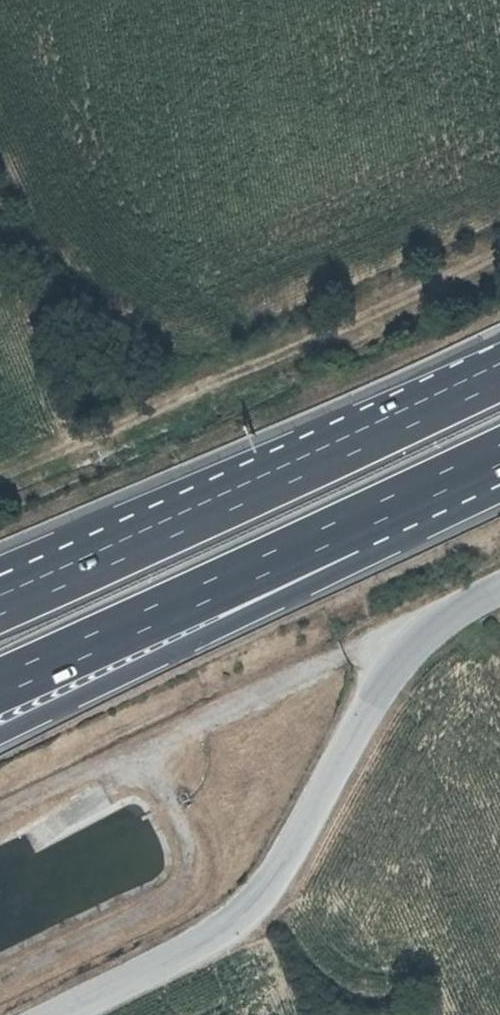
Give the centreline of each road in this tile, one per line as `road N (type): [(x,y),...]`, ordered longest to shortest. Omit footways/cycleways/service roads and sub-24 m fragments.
road 1 (unclassified): [(499,586),(403,635),(251,888),(189,946),(51,1014)]
road 2 (motorway): [(499,371),(0,601)]
road 3 (track): [(499,254),(0,477)]
road 4 (motorway): [(0,734),(366,558),(371,516)]
road 5 (motorway): [(0,685),(371,516)]
road 6 (motorway): [(371,516),(499,450)]

